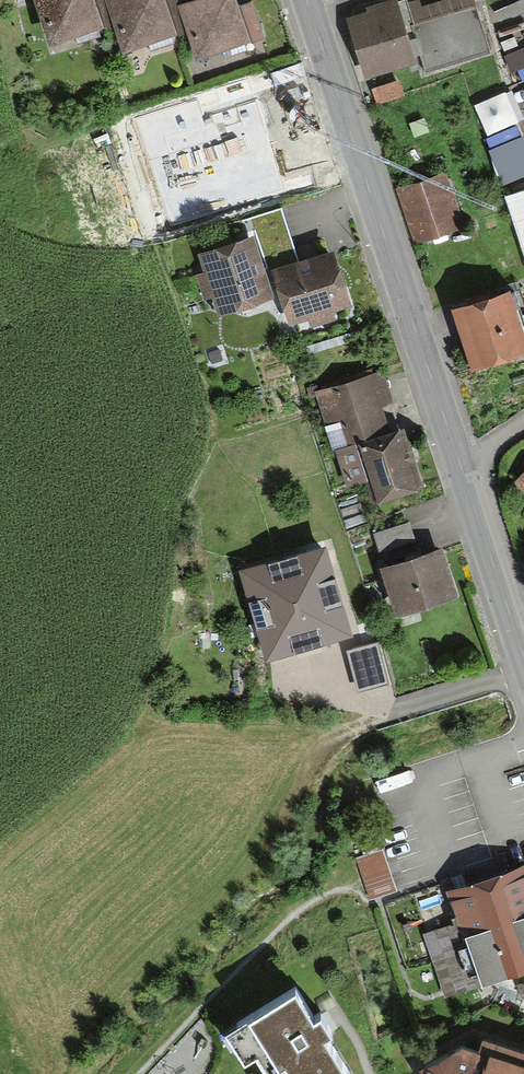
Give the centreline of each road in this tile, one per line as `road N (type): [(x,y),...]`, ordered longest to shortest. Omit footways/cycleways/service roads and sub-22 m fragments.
road 1 (tertiary): [(523,660),(306,0)]

